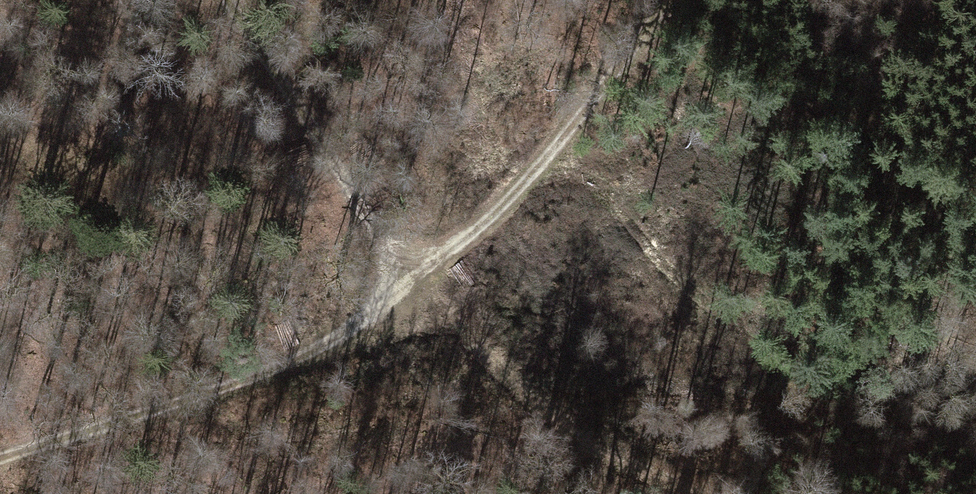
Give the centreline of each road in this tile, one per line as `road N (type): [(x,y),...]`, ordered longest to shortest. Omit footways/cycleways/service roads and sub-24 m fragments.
road 1 (track): [(0,451),(245,371),(364,308),(536,172),(660,0)]
road 2 (track): [(703,493),(590,435),(496,355),(424,260)]
road 3 (track): [(233,0),(300,107),(424,260)]

